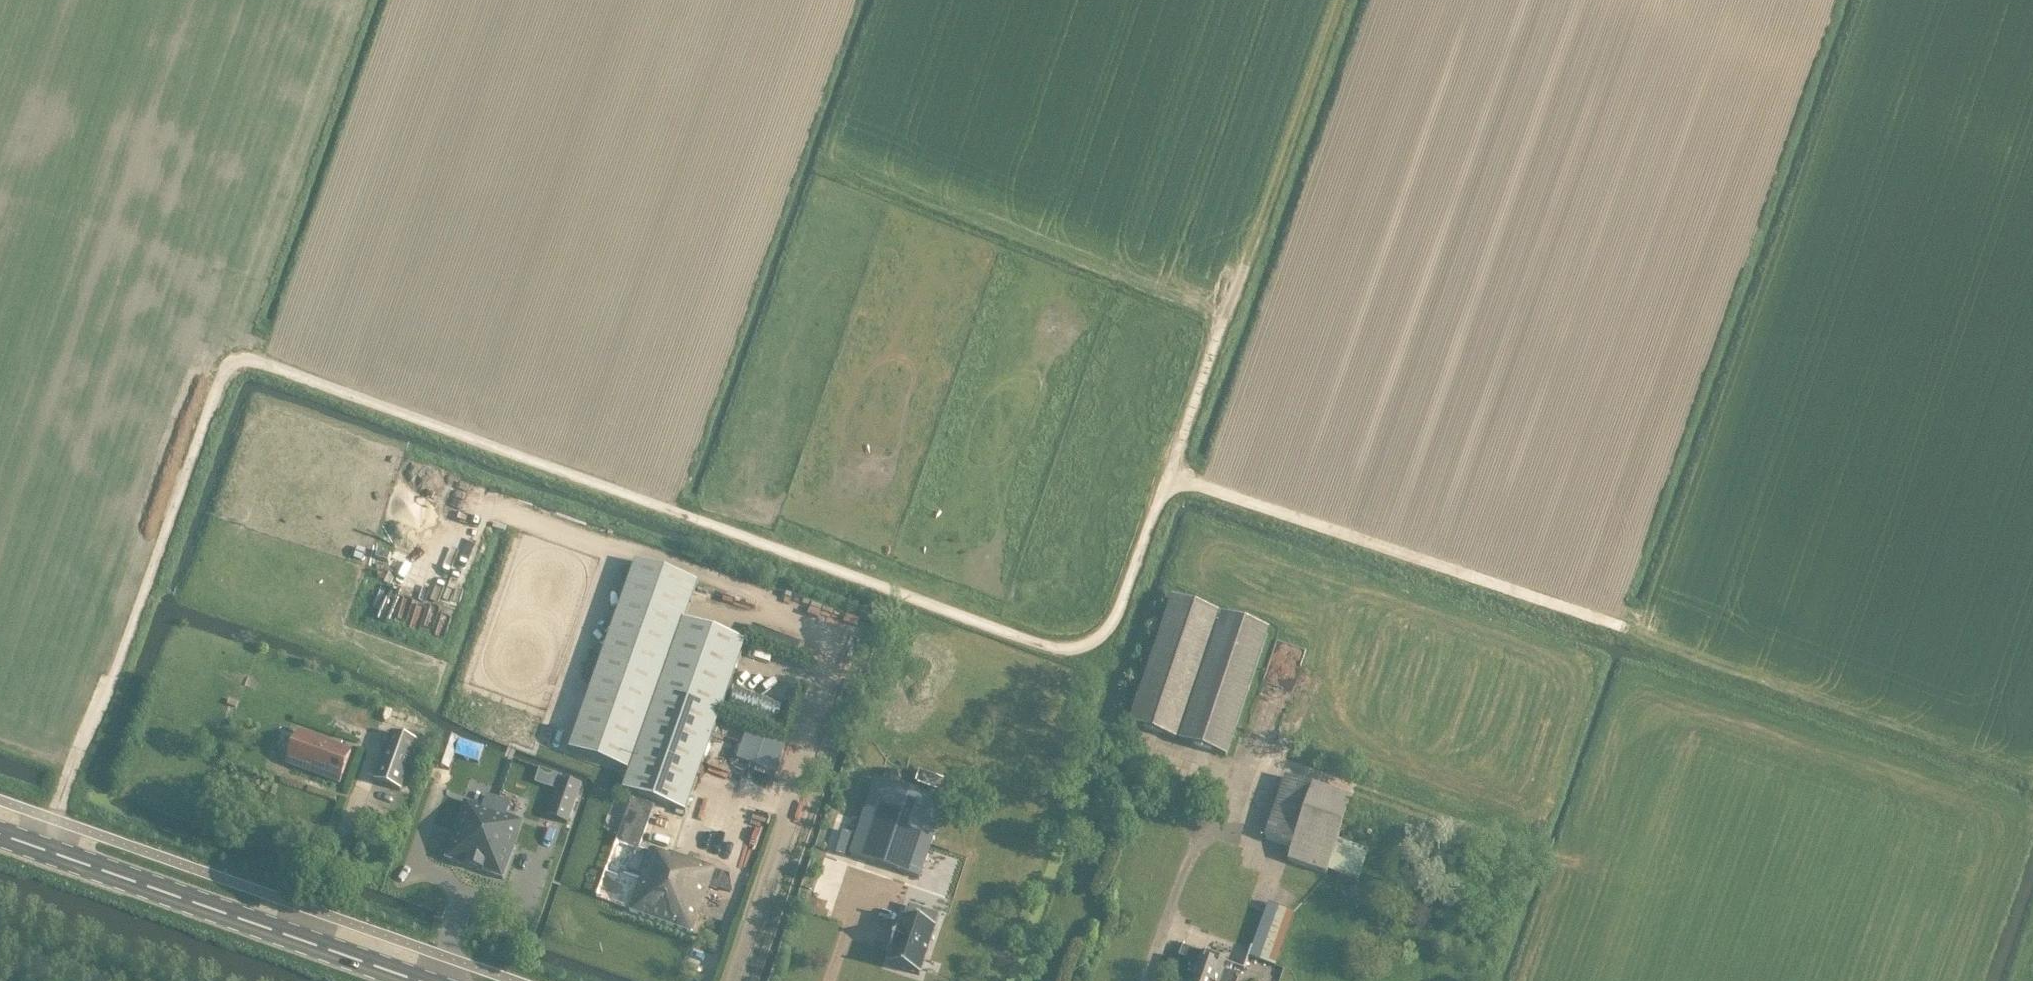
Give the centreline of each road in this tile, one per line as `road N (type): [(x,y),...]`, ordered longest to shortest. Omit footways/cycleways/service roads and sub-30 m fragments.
road 1 (primary): [(435,980),(0,829)]

